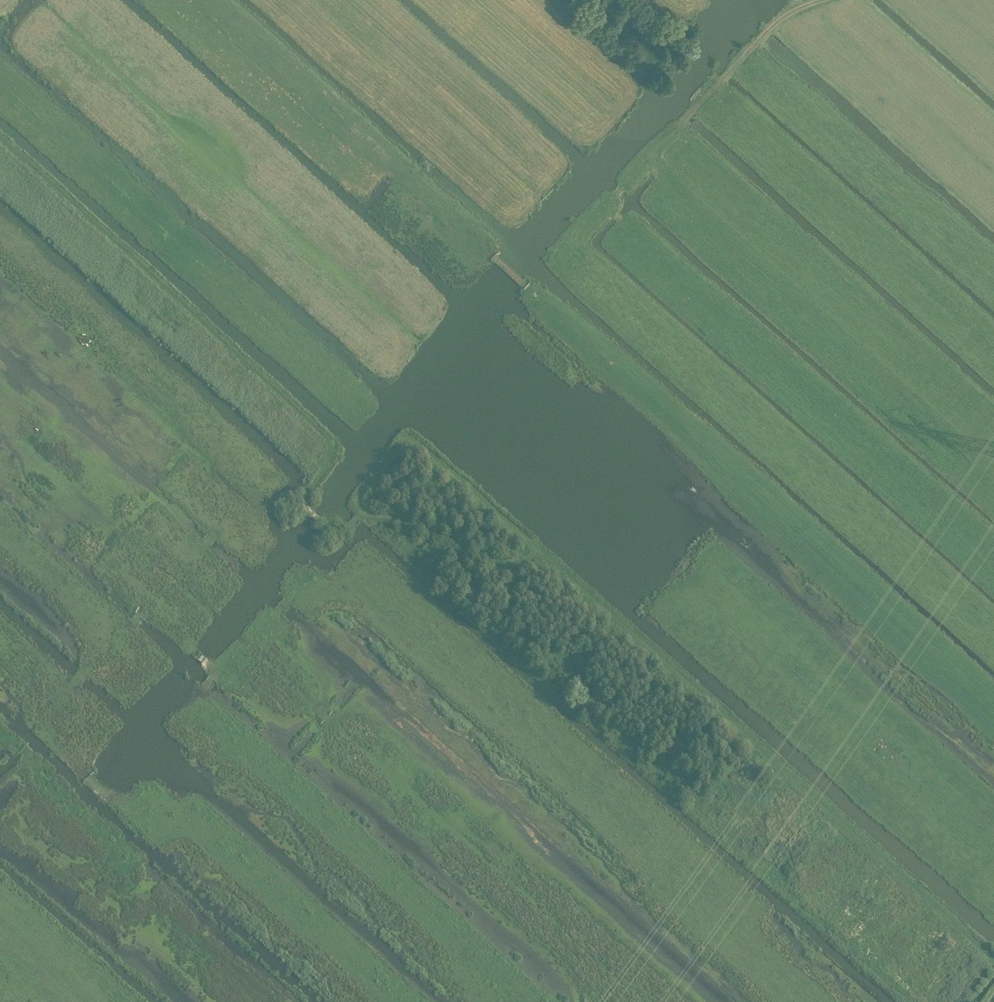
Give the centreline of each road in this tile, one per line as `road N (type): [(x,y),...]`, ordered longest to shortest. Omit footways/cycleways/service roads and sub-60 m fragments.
road 1 (track): [(311,513),(304,498),(333,454),(328,439),(0,139)]
road 2 (track): [(613,195),(766,35),(821,0)]

